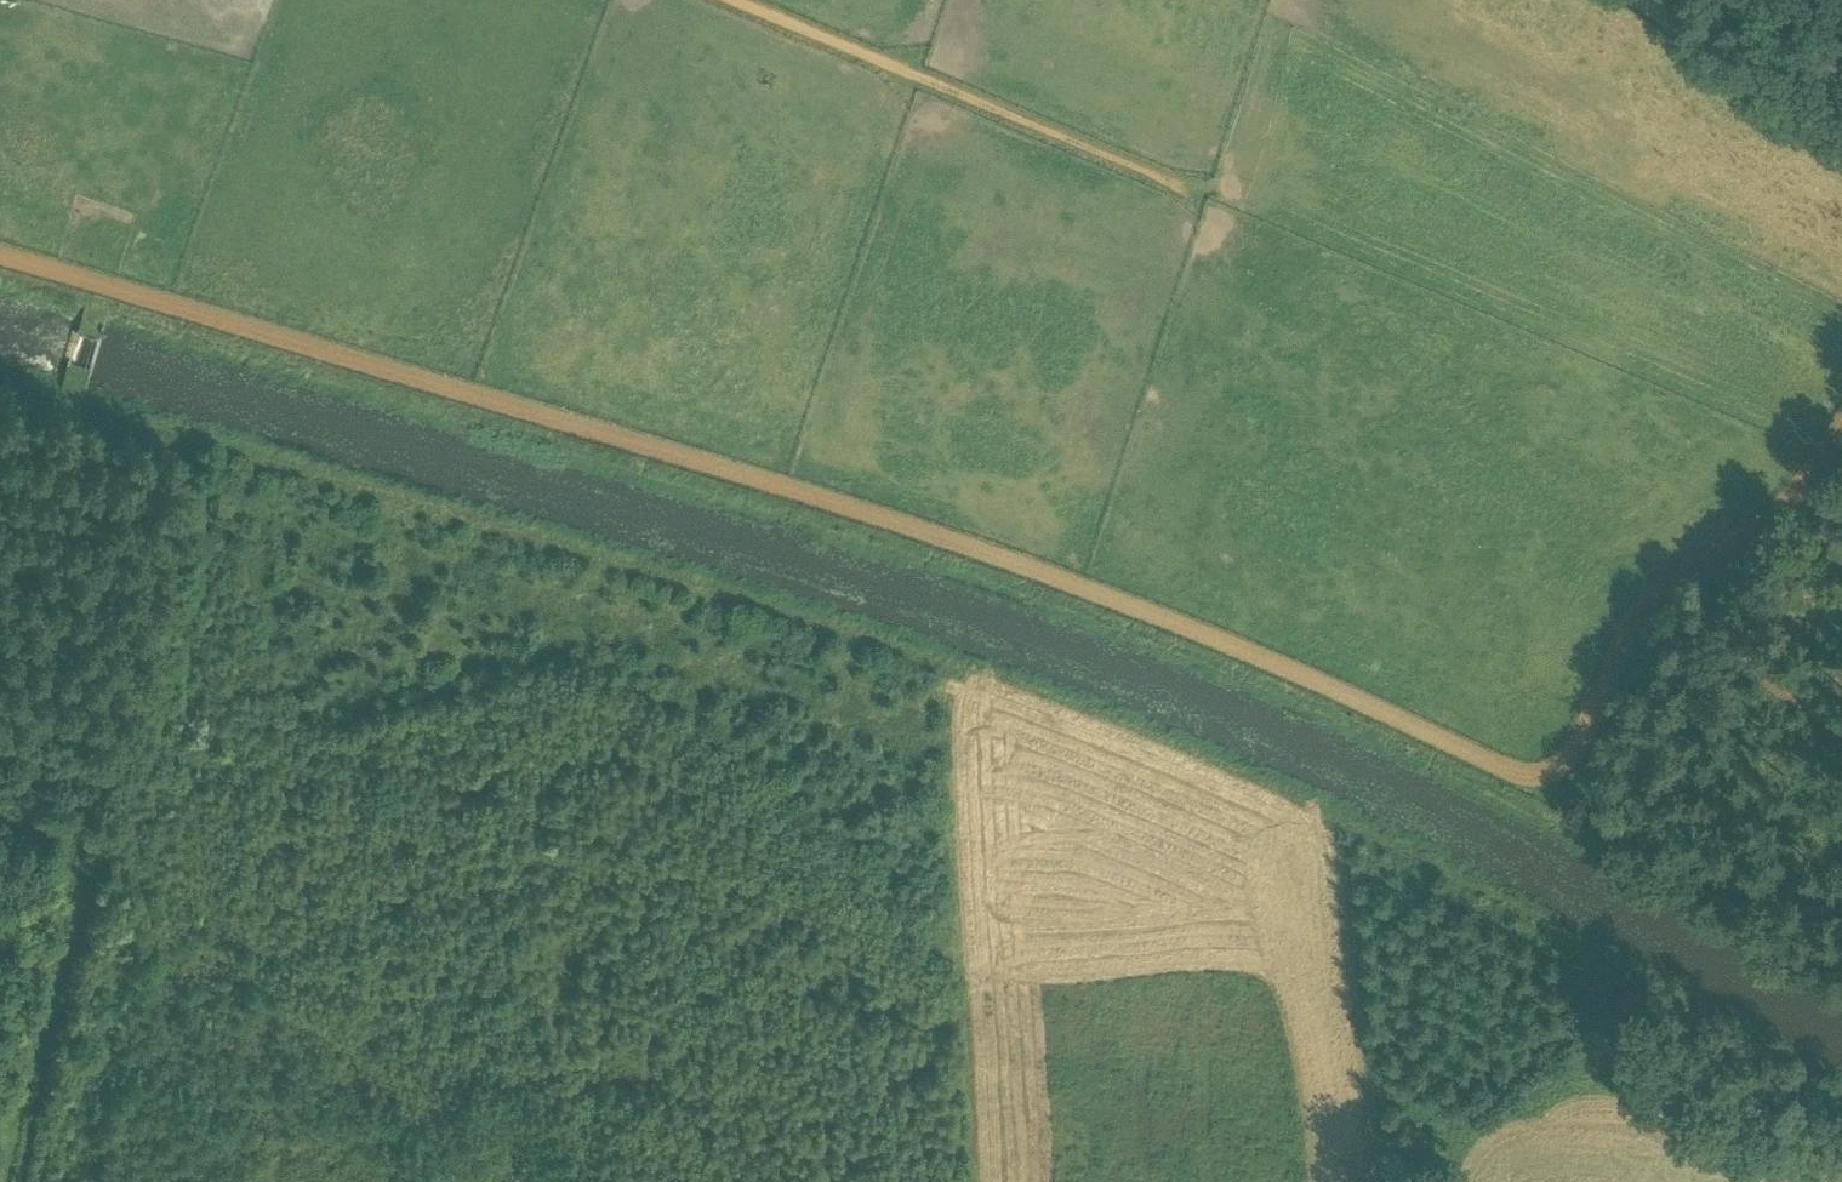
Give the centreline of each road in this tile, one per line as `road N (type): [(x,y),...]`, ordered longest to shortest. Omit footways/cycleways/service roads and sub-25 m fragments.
road 1 (unclassified): [(1841,70),(1736,0)]

